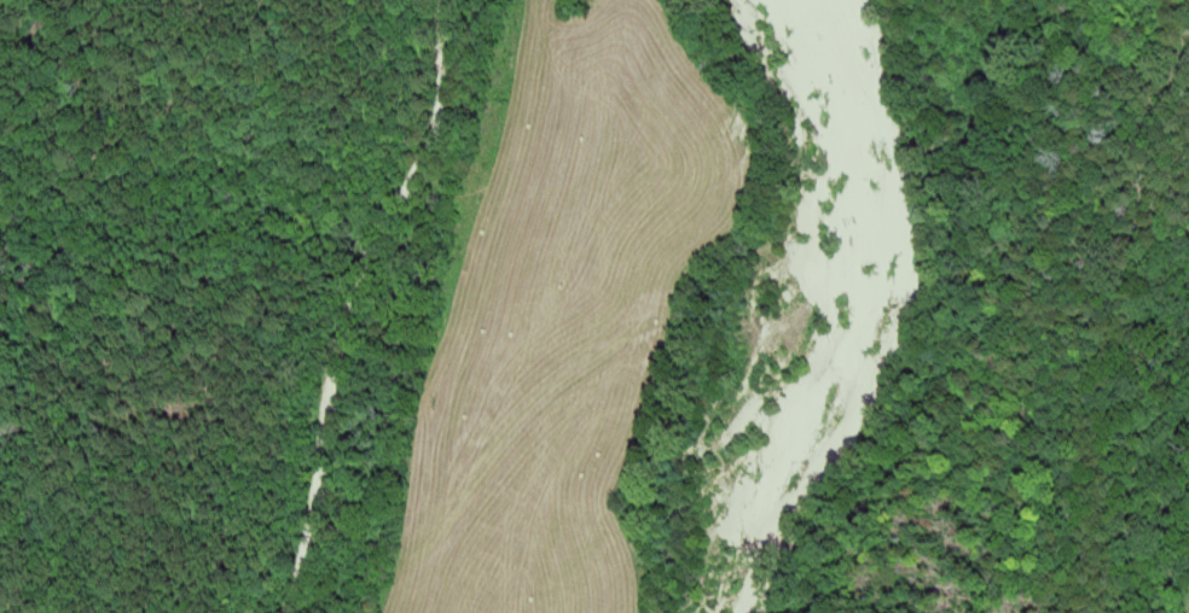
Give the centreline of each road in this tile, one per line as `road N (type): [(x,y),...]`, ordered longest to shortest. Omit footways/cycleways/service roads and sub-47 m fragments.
road 1 (residential): [(290,612),(365,284),(434,115),(456,0)]

